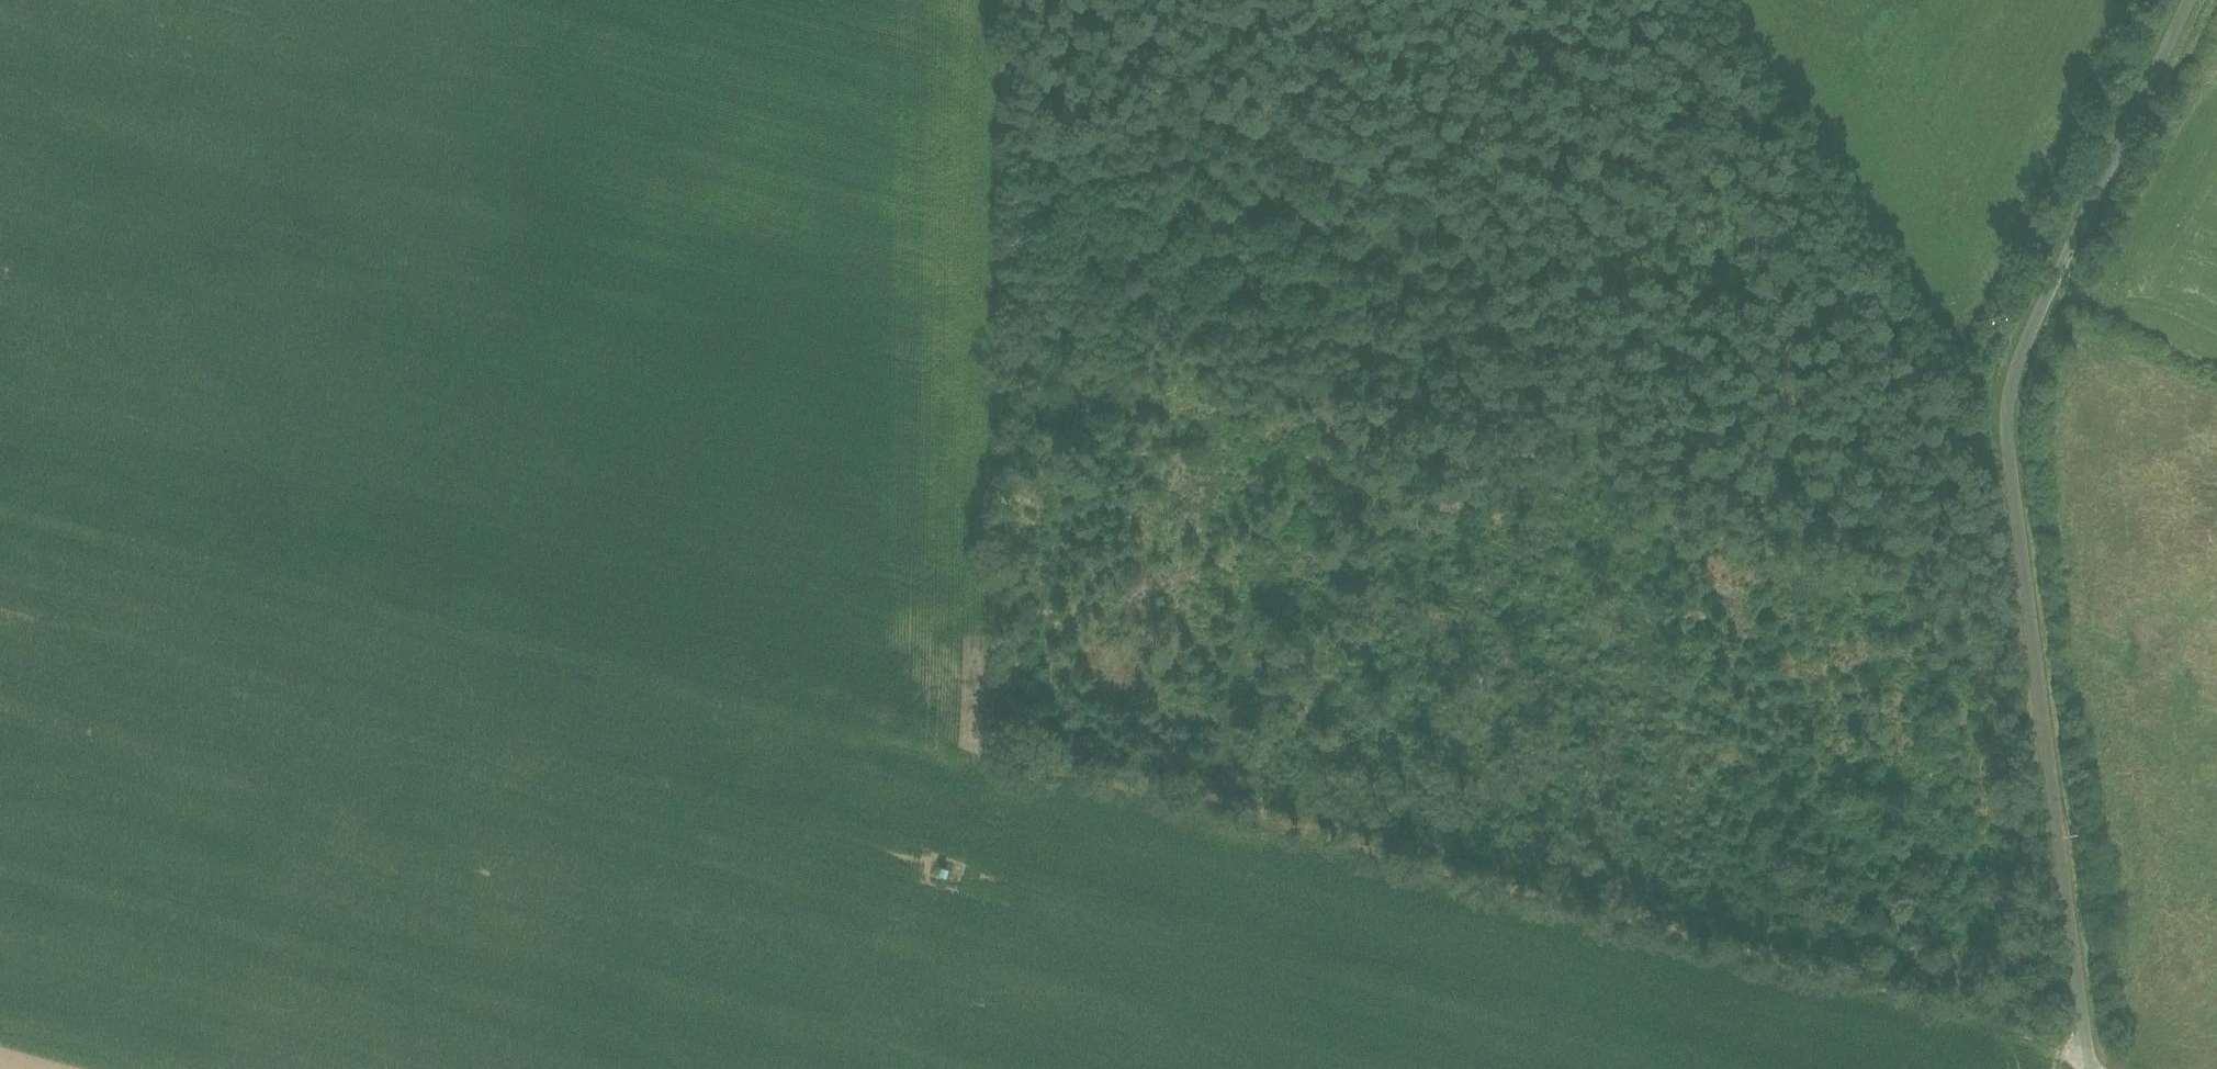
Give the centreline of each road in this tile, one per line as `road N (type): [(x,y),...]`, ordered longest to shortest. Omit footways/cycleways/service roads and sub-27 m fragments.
road 1 (residential): [(2183,0),(2017,346),(2075,1068)]

